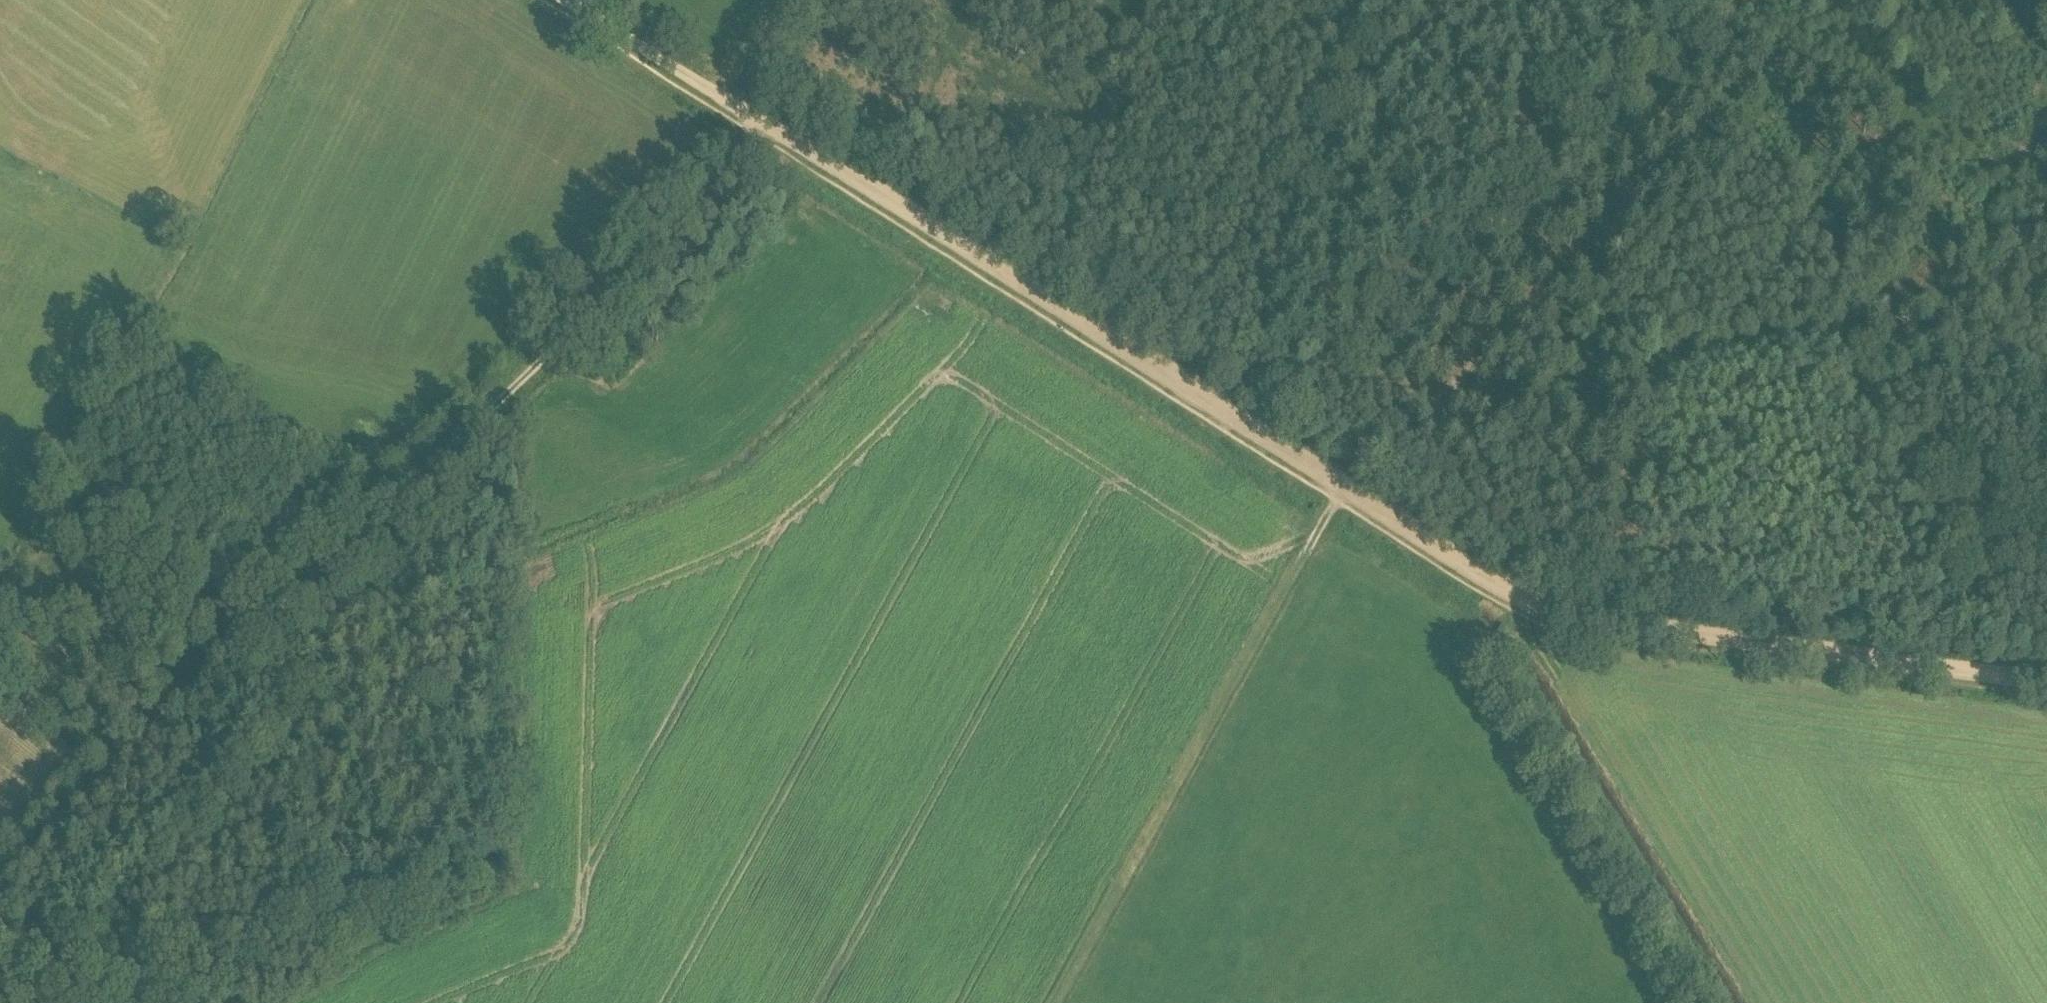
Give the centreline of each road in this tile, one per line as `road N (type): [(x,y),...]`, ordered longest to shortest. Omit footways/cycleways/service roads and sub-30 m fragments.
road 1 (track): [(748,134),(0,865)]
road 2 (track): [(1344,485),(1510,594),(1563,618),(2046,685)]
road 3 (track): [(562,0),(1174,378)]
road 4 (track): [(1052,1002),(1344,485)]
road 5 (track): [(1174,378),(1344,485)]

